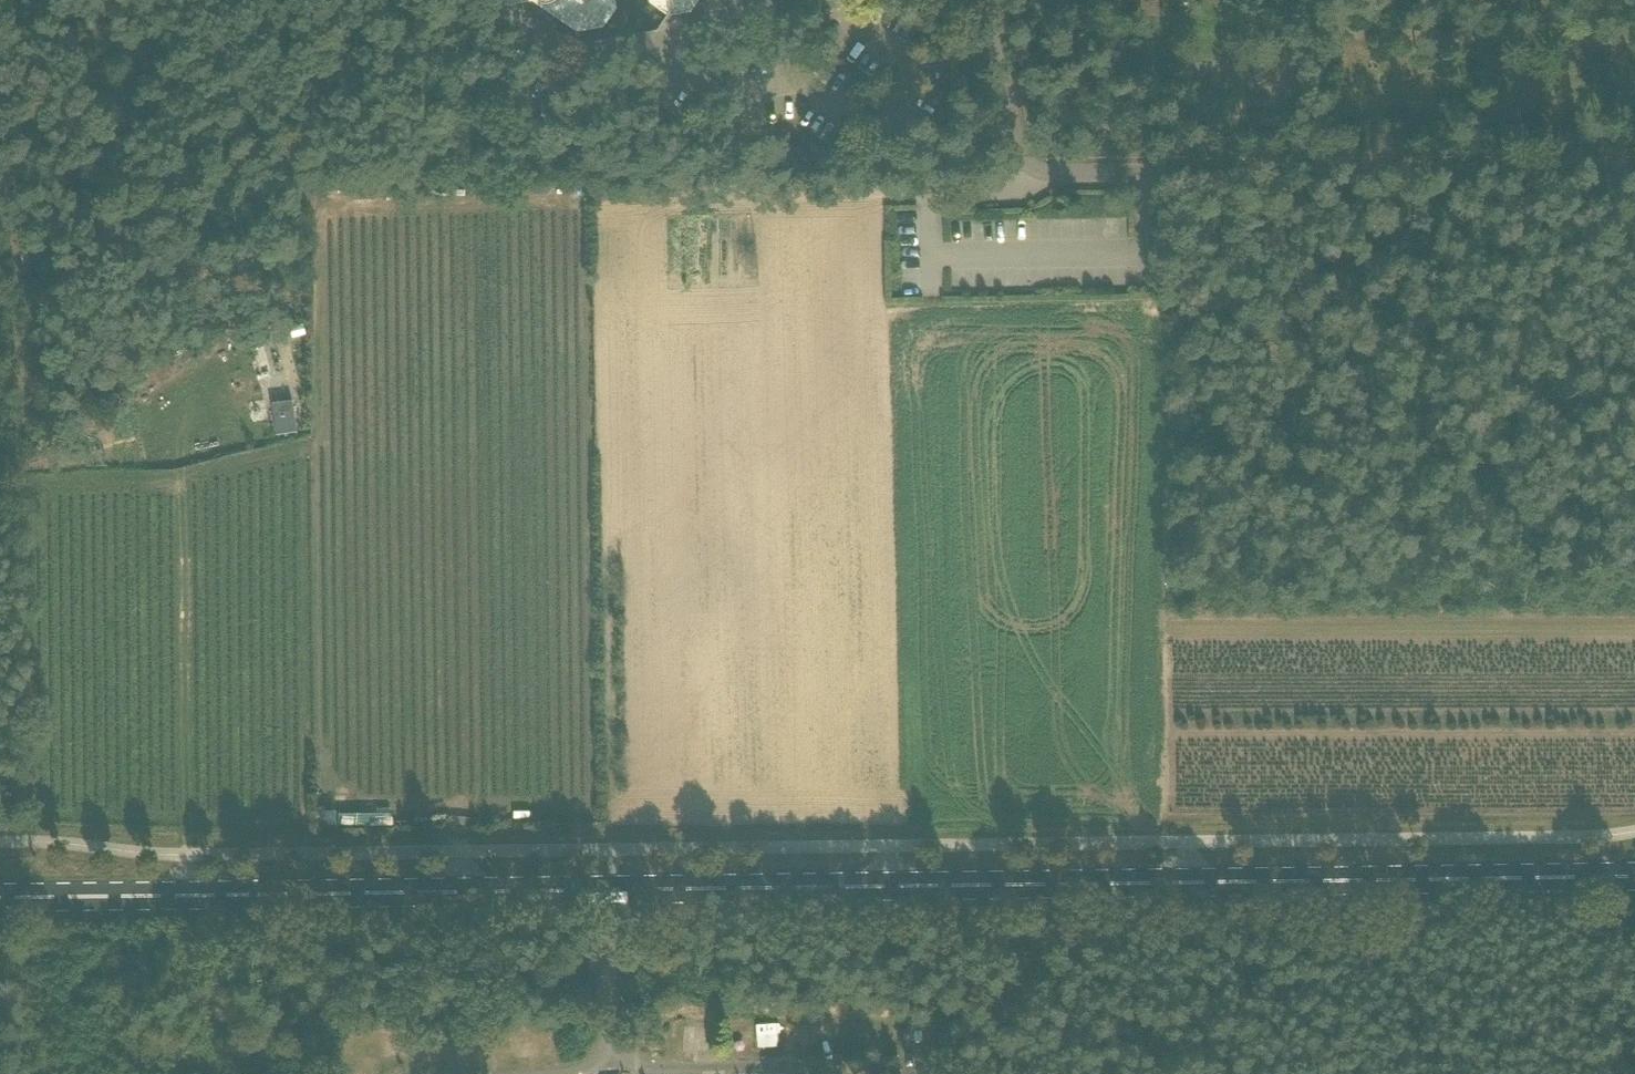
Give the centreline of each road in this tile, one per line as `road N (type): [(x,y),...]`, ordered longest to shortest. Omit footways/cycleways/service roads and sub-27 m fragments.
road 1 (primary): [(0,898),(1634,877)]
road 2 (unclassified): [(1634,172),(1038,176),(1020,151),(990,0)]

